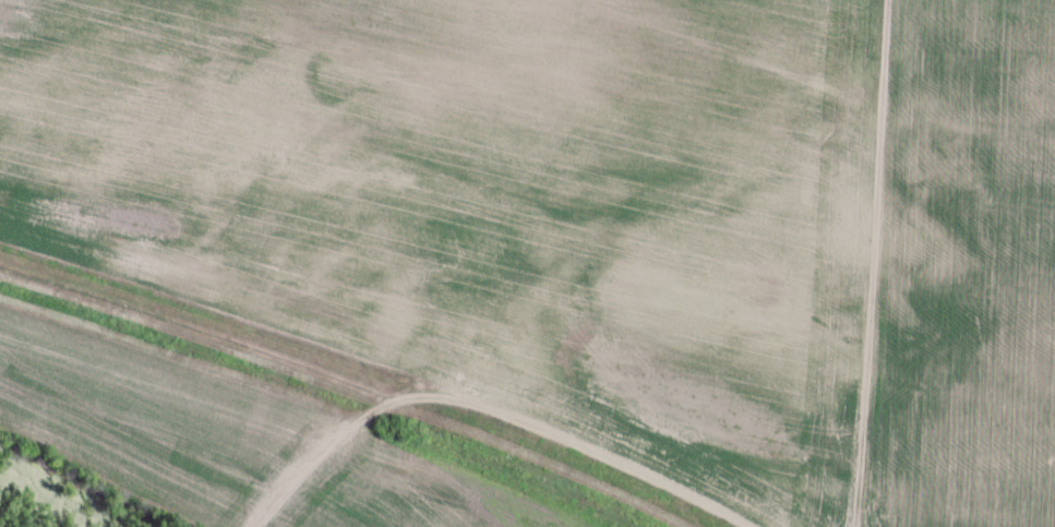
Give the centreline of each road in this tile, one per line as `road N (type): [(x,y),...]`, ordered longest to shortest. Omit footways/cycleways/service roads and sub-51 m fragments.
road 1 (track): [(702,526),(527,446),(97,292),(0,267)]
road 2 (track): [(399,402),(257,526)]

